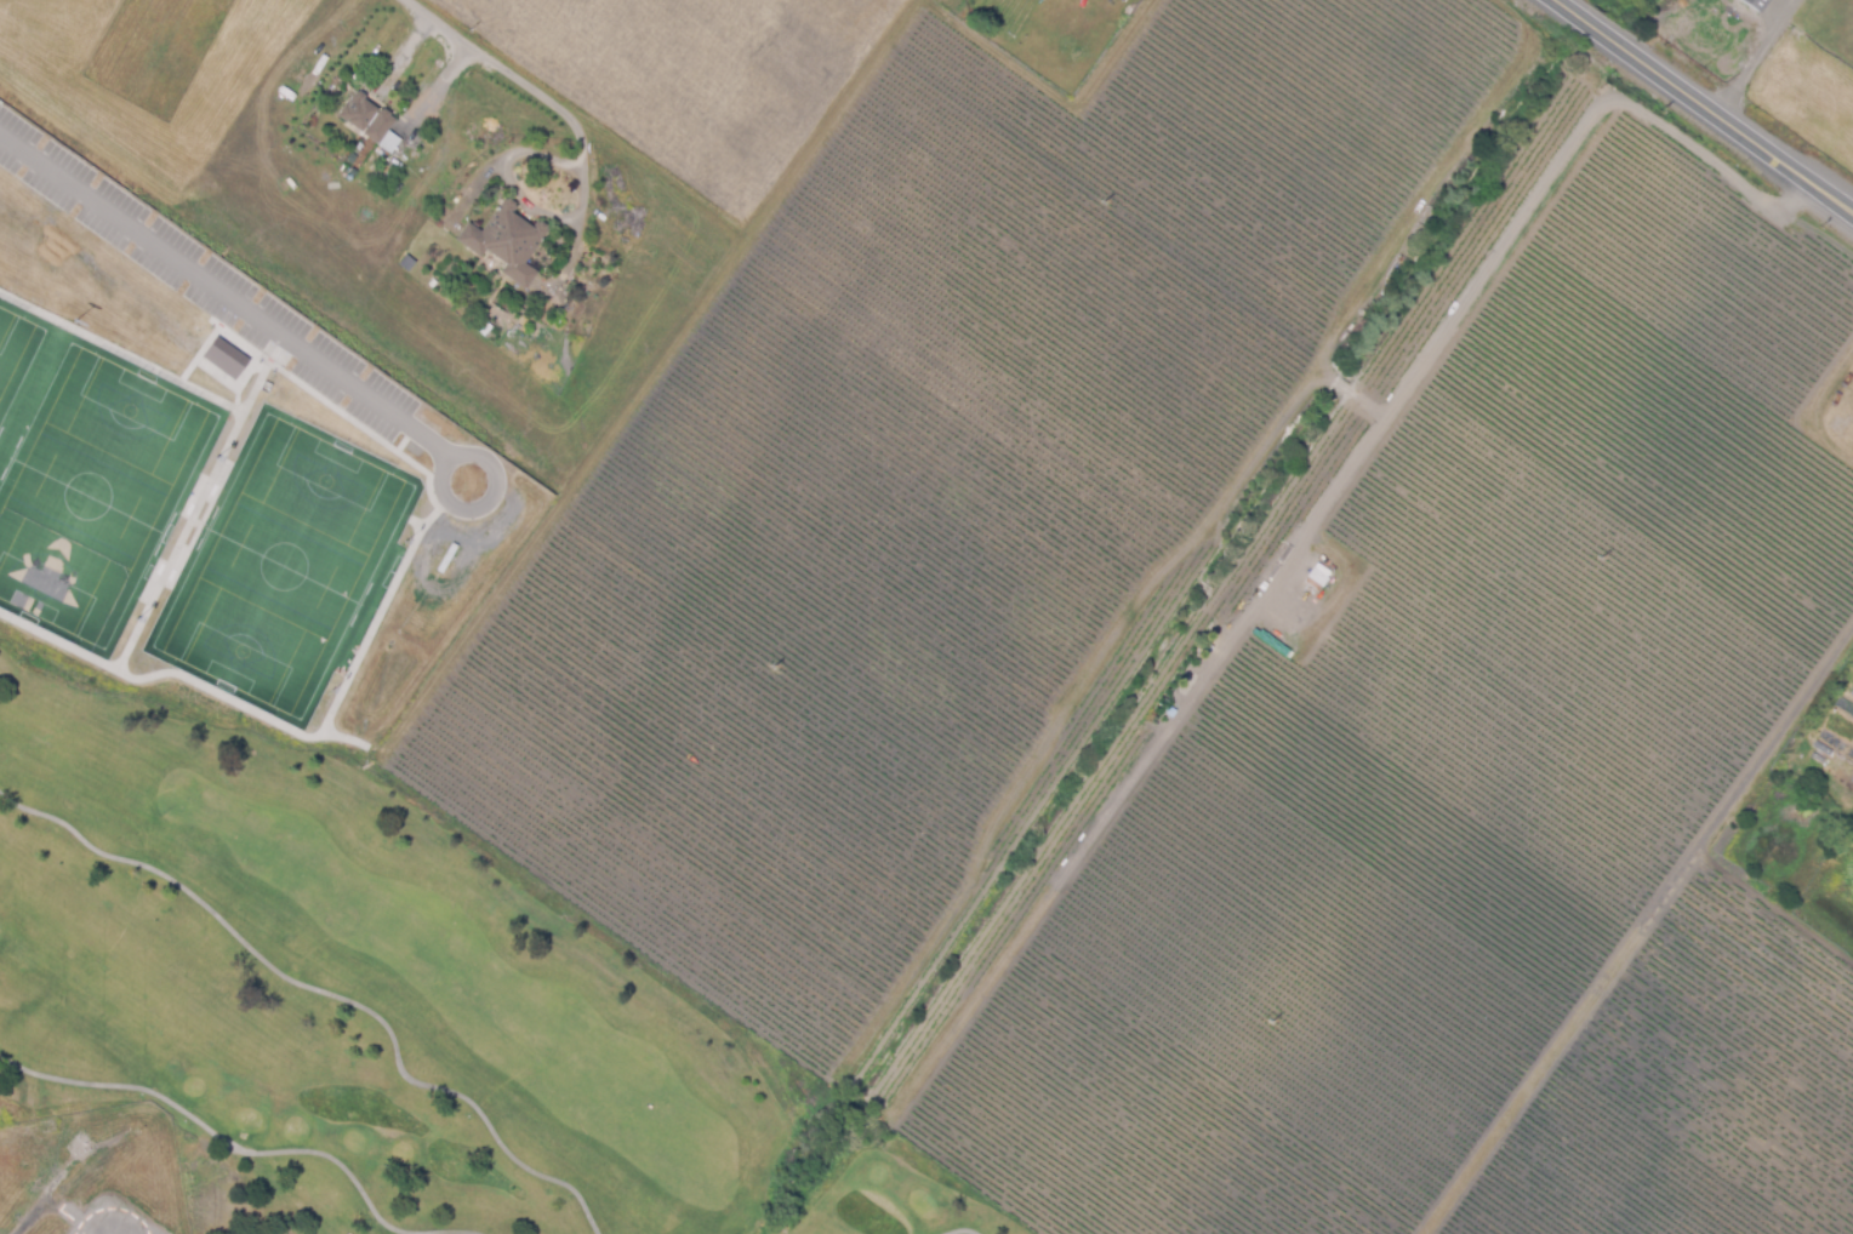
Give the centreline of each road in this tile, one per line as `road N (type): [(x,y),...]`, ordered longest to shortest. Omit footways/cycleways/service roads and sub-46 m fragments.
road 1 (secondary): [(1852,217),(1553,0)]
road 2 (residential): [(585,137),(568,113),(409,0)]

